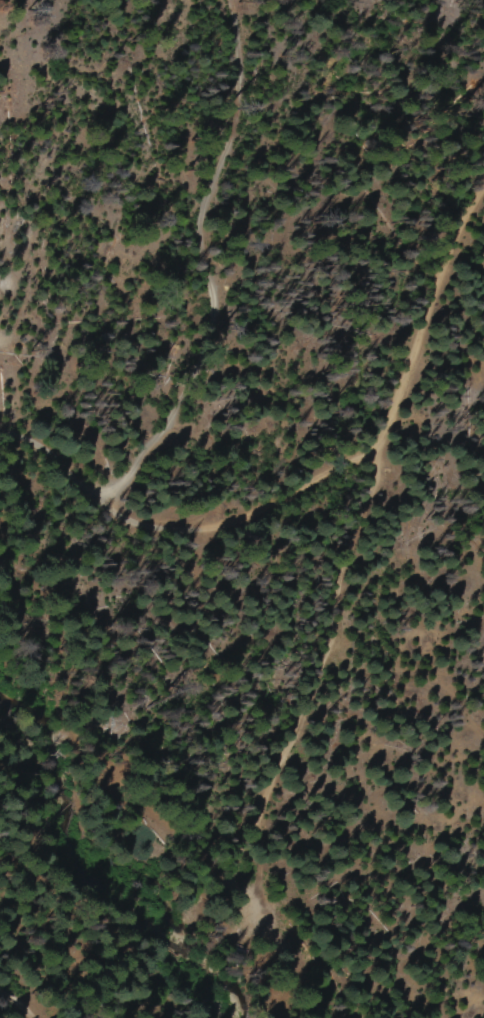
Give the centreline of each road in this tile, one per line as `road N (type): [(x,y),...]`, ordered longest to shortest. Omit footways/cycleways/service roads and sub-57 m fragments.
road 1 (track): [(280,1017),(269,1000),(310,693),(385,472),(388,418)]
road 2 (track): [(90,486),(189,386),(206,292),(196,204),(234,70),(224,0)]
road 3 (track): [(90,486),(119,519),(169,529),(227,519),(296,491),(388,418)]
road 4 (track): [(388,418),(483,177)]

